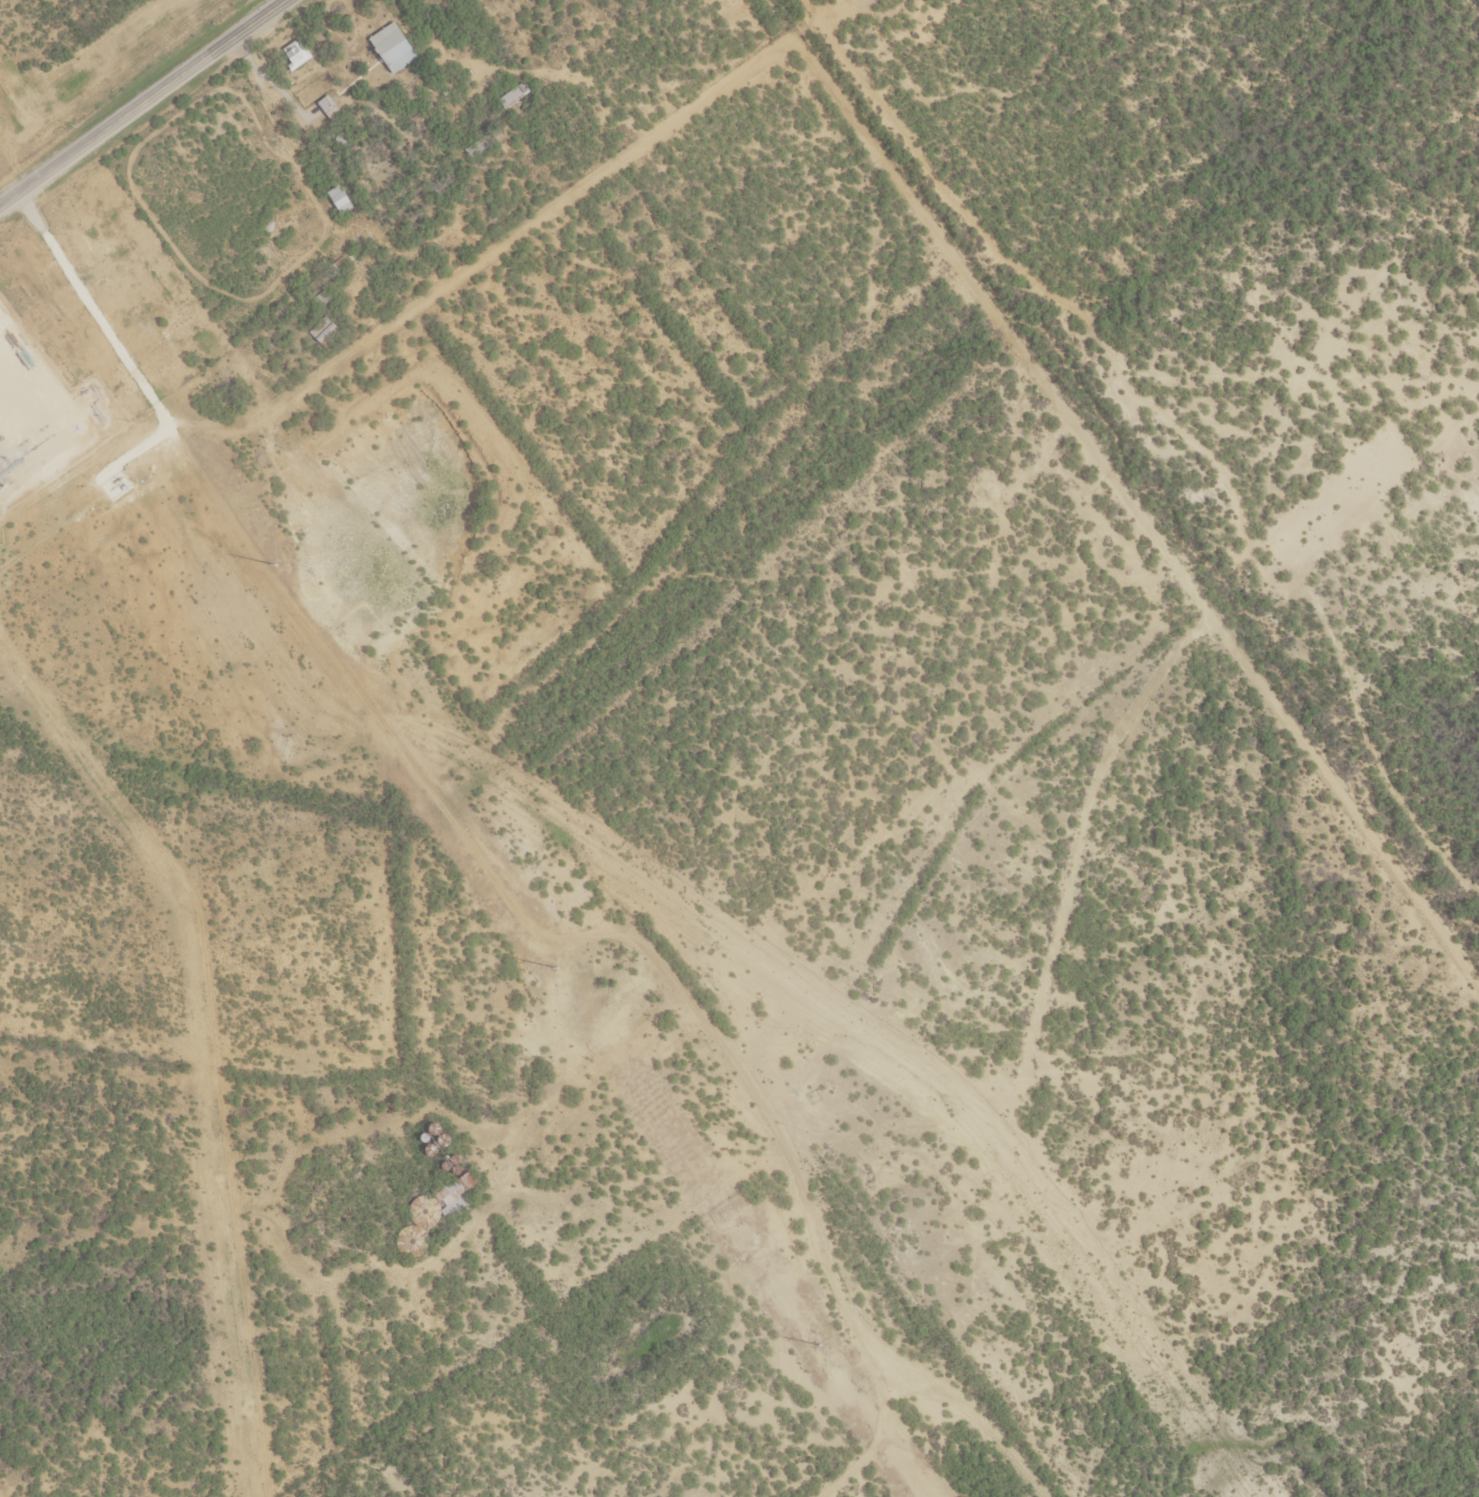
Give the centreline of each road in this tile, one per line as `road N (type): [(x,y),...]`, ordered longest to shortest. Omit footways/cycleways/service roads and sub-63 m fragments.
road 1 (residential): [(577,1083),(669,986),(664,942),(456,665),(282,563),(219,510),(205,408),(301,315),(325,267),(325,189),(229,48)]
road 2 (residential): [(978,1496),(842,1302),(785,1132),(780,1054),(838,928),(1002,704),(1065,646),(1157,597)]
road 3 (residential): [(782,0),(1157,597)]
road 4 (residential): [(1157,597),(1191,607),(1478,1029)]
road 5 (tertiary): [(0,216),(296,0)]

